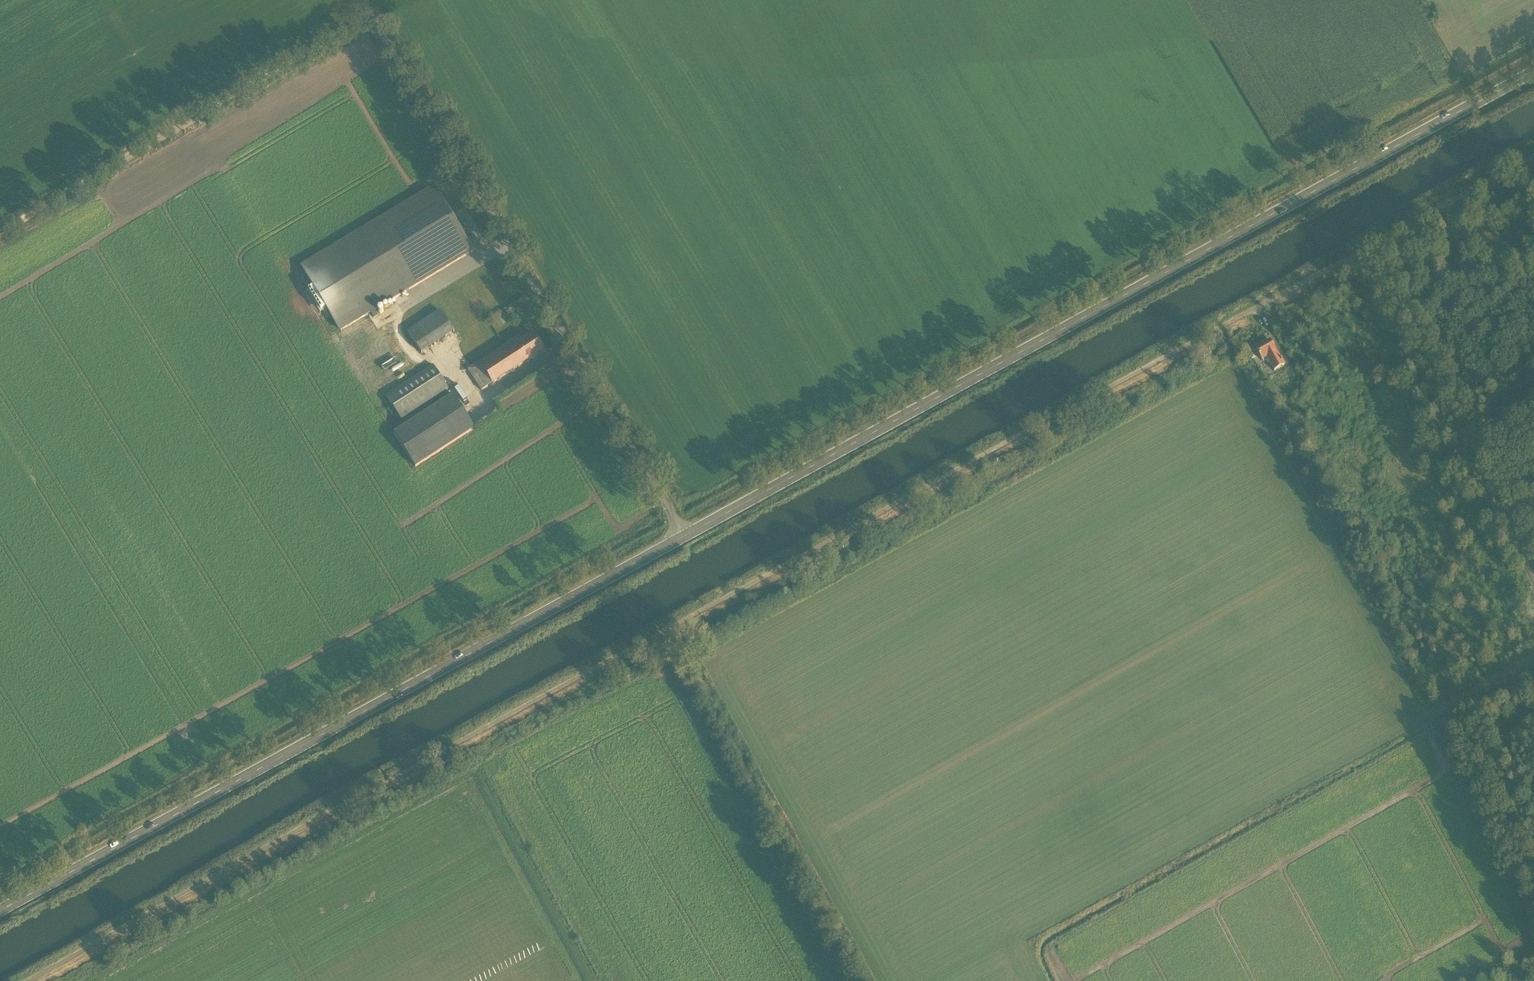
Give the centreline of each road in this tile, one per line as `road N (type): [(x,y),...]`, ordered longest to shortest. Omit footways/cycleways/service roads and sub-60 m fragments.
road 1 (unclassified): [(1,980),(1356,253)]
road 2 (primary): [(686,535),(1533,72)]
road 3 (primary): [(0,911),(686,535)]
road 4 (unclassified): [(686,535),(366,0)]
road 5 (track): [(370,8),(0,225)]
road 6 (unclassified): [(1476,470),(1356,253)]
road 7 (track): [(1533,156),(1356,253)]

